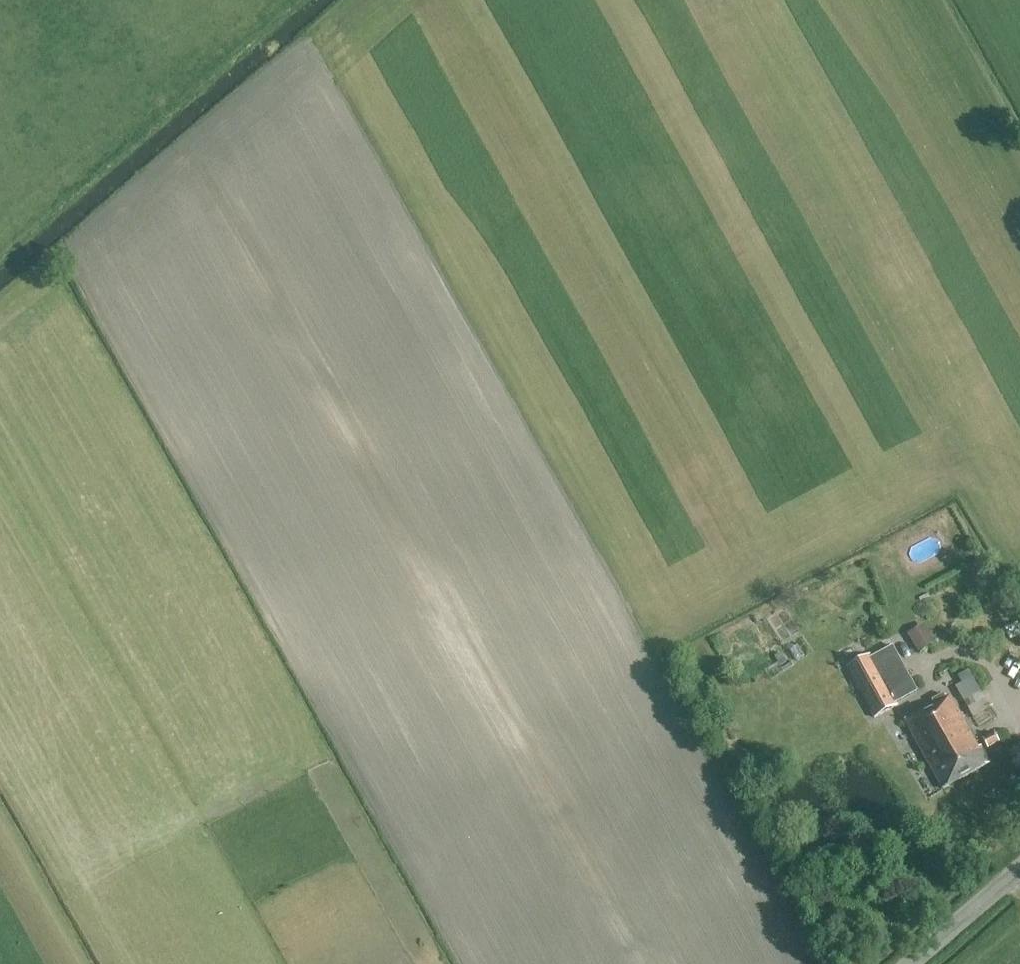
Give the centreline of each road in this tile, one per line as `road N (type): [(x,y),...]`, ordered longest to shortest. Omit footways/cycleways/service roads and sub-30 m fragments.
road 1 (unclassified): [(909,963),(1019,869)]

